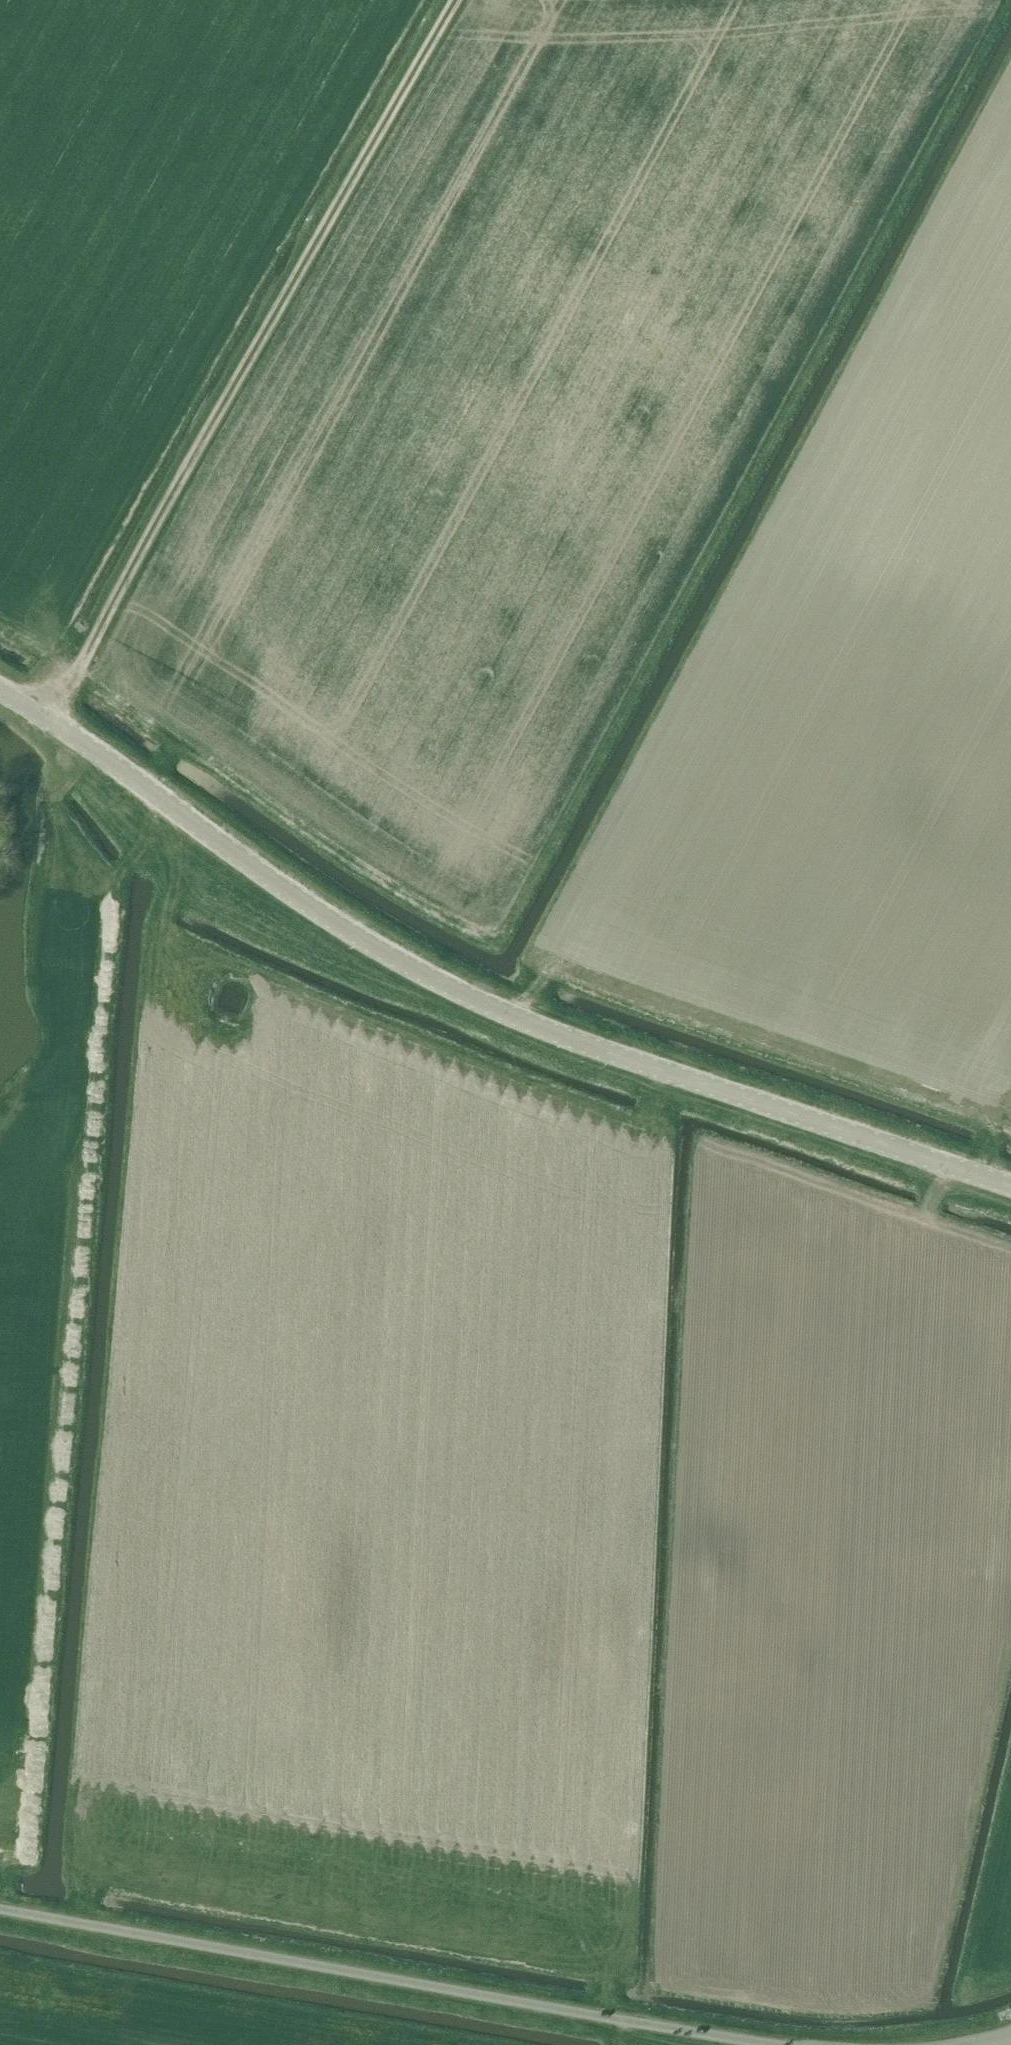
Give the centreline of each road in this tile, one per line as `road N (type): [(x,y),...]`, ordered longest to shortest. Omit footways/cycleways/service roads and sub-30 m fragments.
road 1 (tertiary): [(1010,1190),(482,1006),(313,910),(0,691)]
road 2 (unclassified): [(0,1915),(780,2044)]

